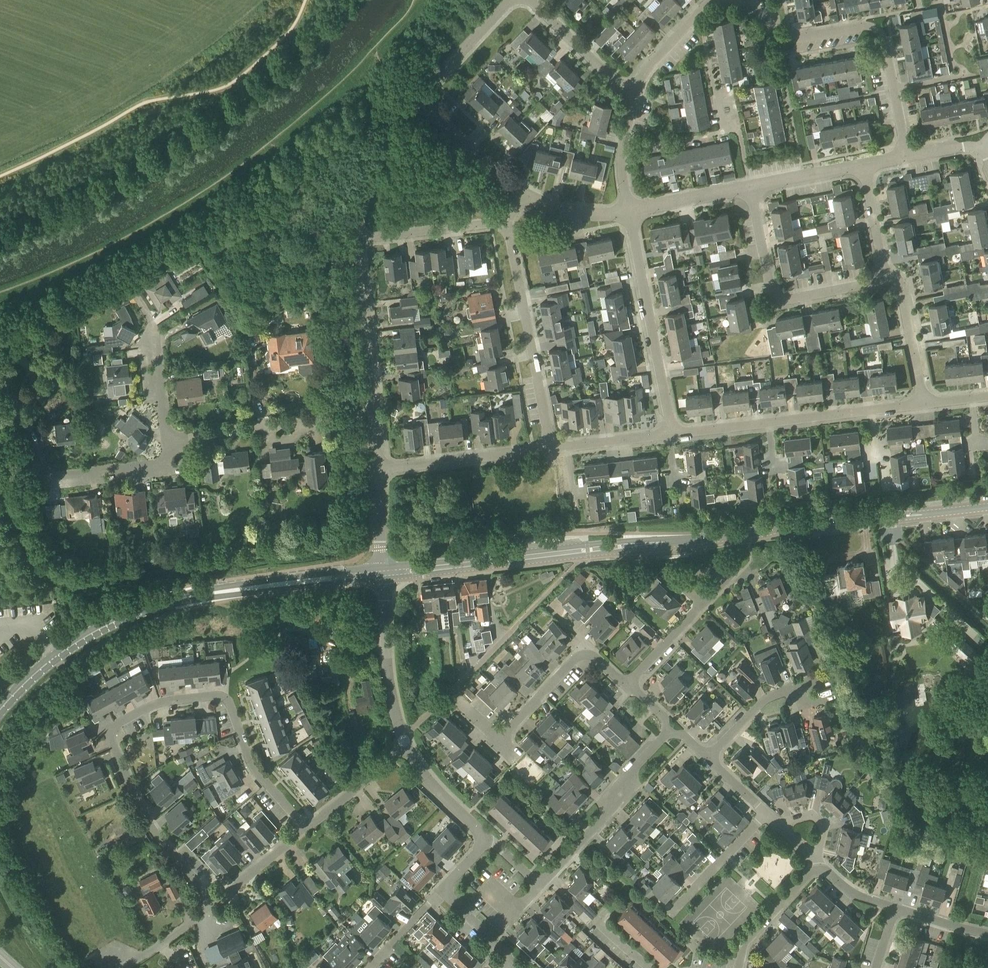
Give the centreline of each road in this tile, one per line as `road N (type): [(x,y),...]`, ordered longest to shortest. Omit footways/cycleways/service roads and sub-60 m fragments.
road 1 (unclassified): [(382,575),(987,507)]
road 2 (residential): [(306,829),(253,768),(224,696),(167,701),(115,725),(112,740),(147,819),(212,902)]
road 3 (unclassified): [(0,713),(55,656),(135,614),(241,590),(382,575)]
road 4 (residential): [(906,156),(878,30),(784,39),(741,0)]
road 5 (residential): [(552,450),(506,222)]
road 6 (residential): [(166,438),(169,468),(49,479),(18,404)]
road 7 (residential): [(672,435),(627,211)]
road 8 (residential): [(888,276),(779,298),(750,187)]
road 9 (residential): [(373,414),(166,438)]
road 10 (residential): [(541,887),(610,816),(633,769),(668,732)]
road 11 (unclassified): [(373,414),(359,238)]
road 12 (residential): [(377,471),(552,450)]
road 13 (residential): [(626,685),(595,658),(574,658),(501,741)]
road 14 (residential): [(404,739),(514,628)]
road 15 (unclassified): [(359,238),(362,193),(382,144),(417,101)]
road 16 (residential): [(166,438),(150,324),(134,294)]
road 17 (residential): [(359,238),(506,222)]
road 18 (residential): [(633,92),(527,0)]
road 19 (residential): [(522,193),(417,101)]
road 20 (unclassified): [(417,101),(513,0)]
road 21 (residential): [(669,913),(766,814)]
road 22 (residential): [(924,405),(903,291),(888,276)]
road 23 (residential): [(306,829),(404,739)]
road 24 (residential): [(488,840),(423,776),(404,739)]
road 25 (residential): [(737,967),(744,944),(817,869)]
road 26 (residential): [(750,187),(627,211)]
road 27 (residential): [(111,960),(131,965),(212,902)]
road 28 (residential): [(633,92),(622,170),(627,211)]

